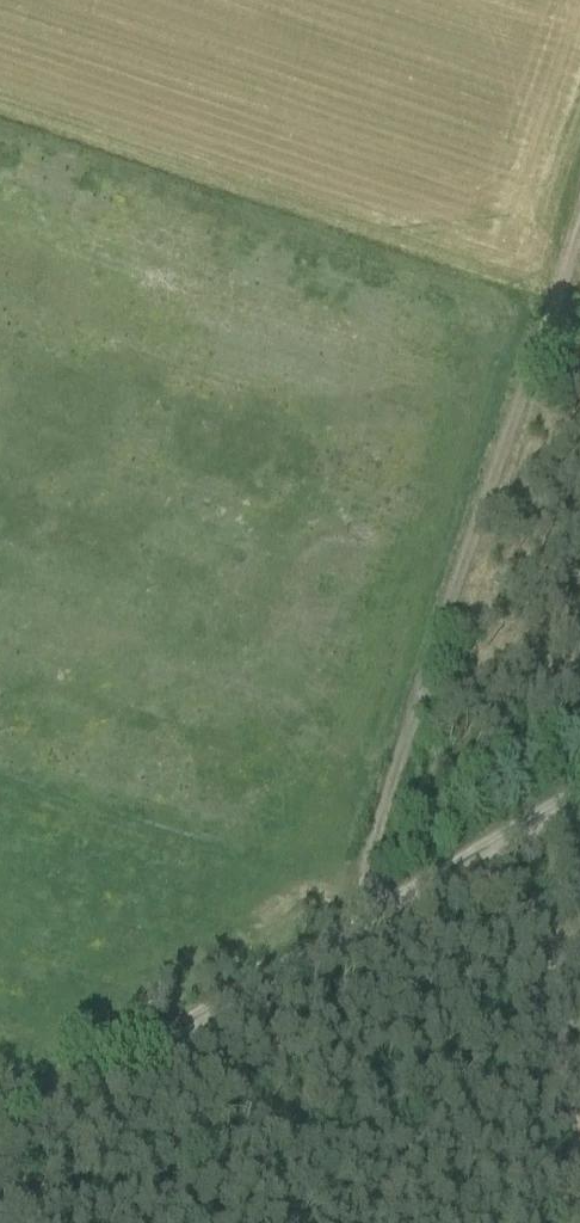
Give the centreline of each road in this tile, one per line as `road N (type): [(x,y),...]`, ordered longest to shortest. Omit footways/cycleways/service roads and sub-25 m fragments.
road 1 (track): [(400,925),(386,836),(579,235)]
road 2 (track): [(538,842),(0,1163)]
road 3 (track): [(538,842),(558,862),(579,998)]

